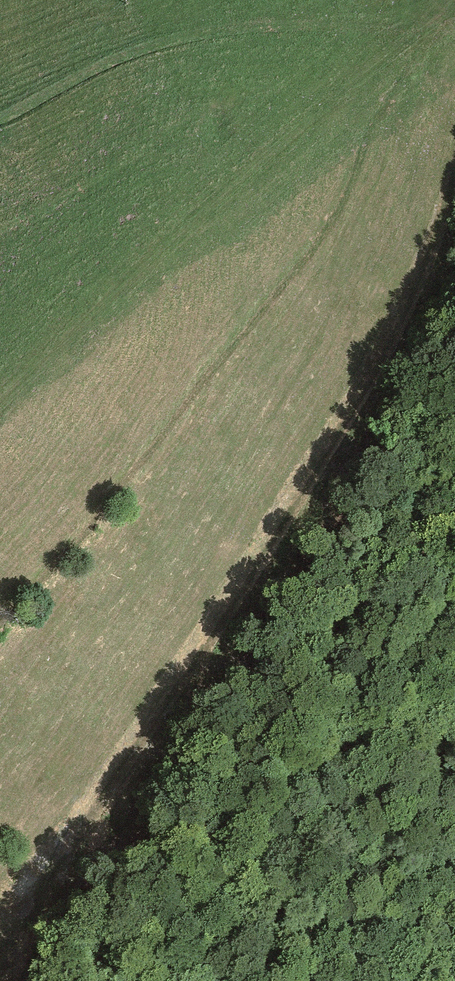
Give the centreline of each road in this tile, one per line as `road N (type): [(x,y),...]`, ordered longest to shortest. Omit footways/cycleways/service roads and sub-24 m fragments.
road 1 (track): [(441,24),(393,90),(329,224),(58,568),(0,627)]
road 2 (track): [(0,121),(110,60),(195,36),(290,24),(441,24),(454,7)]

